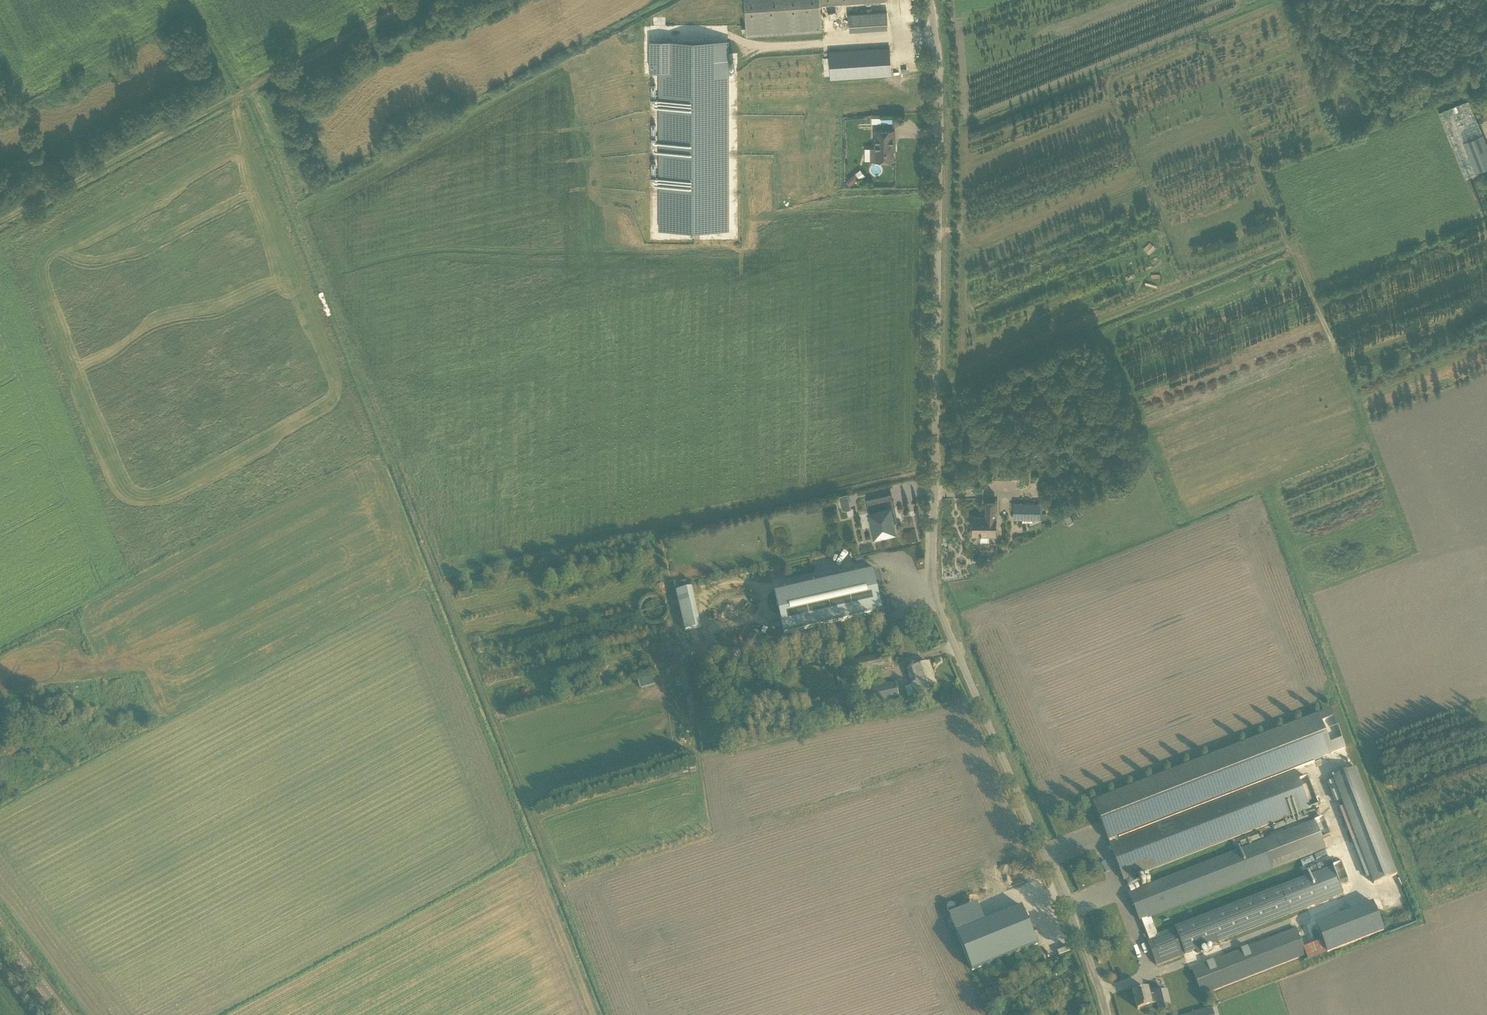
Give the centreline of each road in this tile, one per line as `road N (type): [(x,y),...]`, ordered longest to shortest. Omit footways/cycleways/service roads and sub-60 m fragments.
road 1 (unclassified): [(1109,1014),(931,570),(939,172),(929,0)]
road 2 (track): [(421,0),(0,224)]

